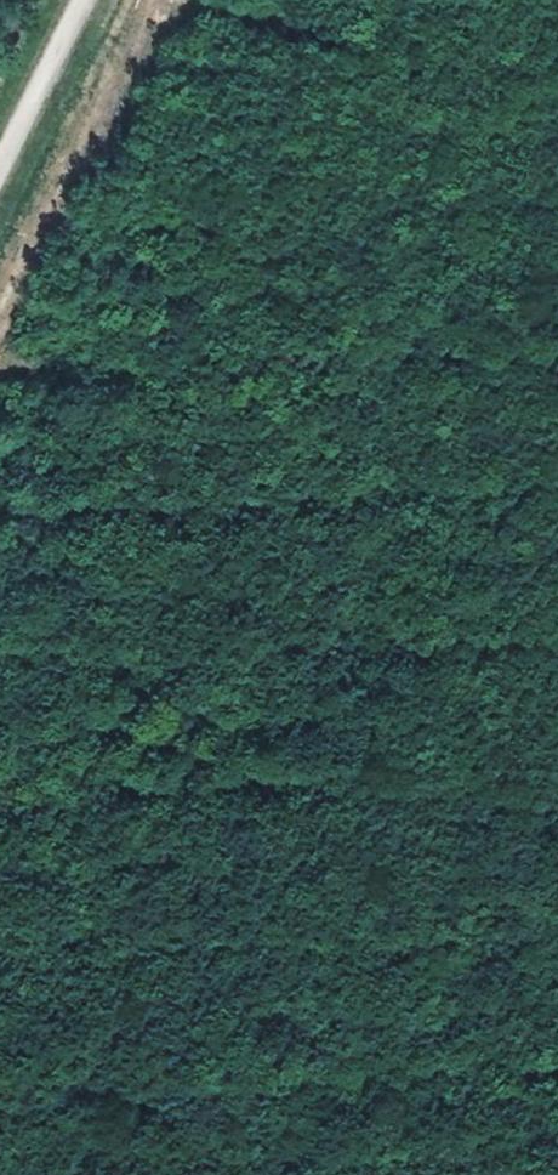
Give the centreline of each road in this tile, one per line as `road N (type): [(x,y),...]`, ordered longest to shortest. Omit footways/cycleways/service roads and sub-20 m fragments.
road 1 (unclassified): [(85,0),(0,173)]

